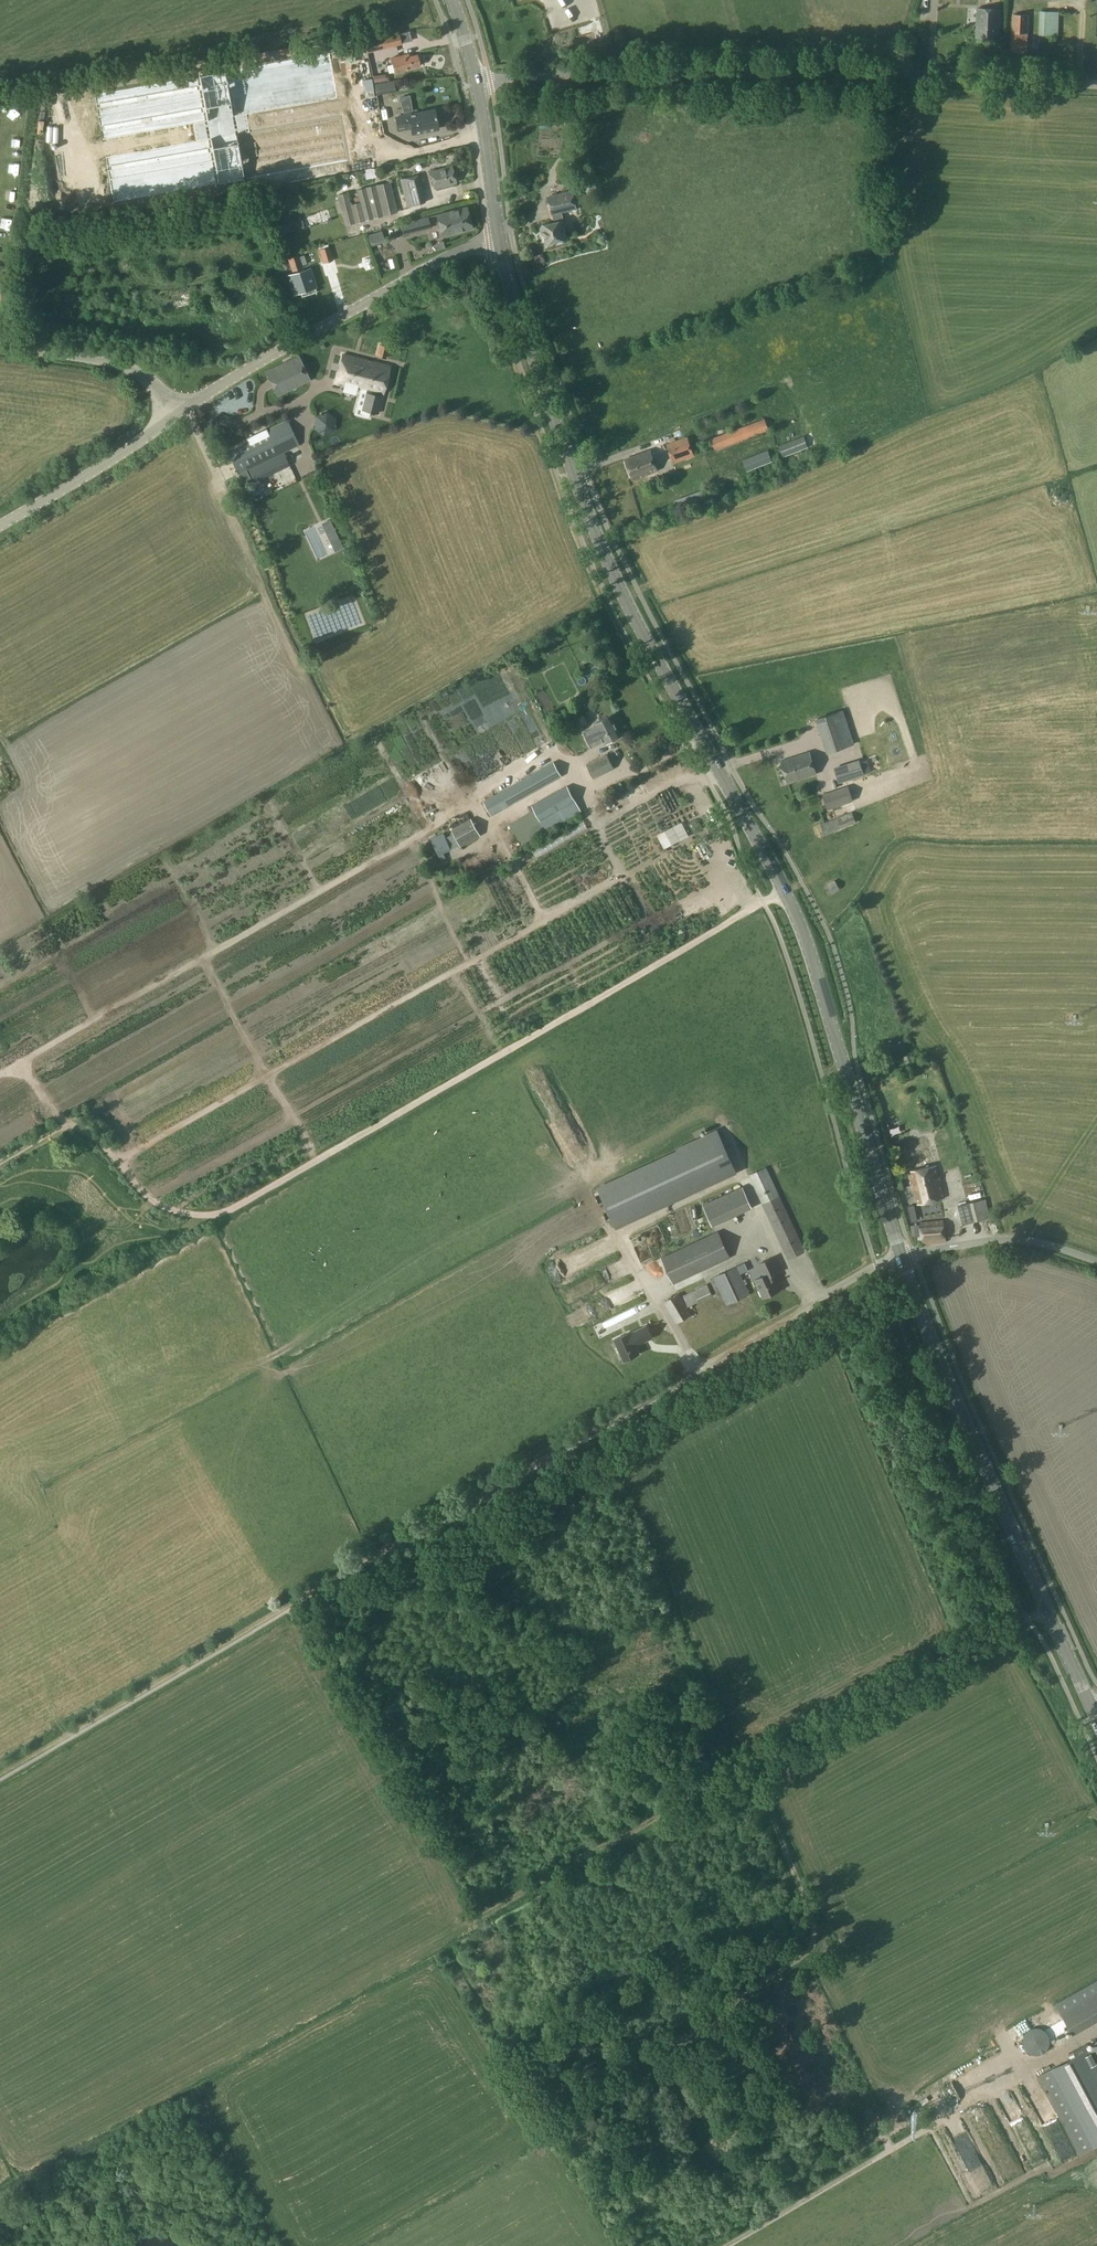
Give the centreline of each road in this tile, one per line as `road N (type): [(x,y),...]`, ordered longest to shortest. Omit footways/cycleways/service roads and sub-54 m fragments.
road 1 (secondary): [(902,1256),(807,938),(596,534),(498,233)]
road 2 (track): [(1028,1619),(487,1911),(305,1612),(291,1608)]
road 3 (track): [(0,1162),(46,1135),(93,1134),(145,1195),(208,1217),(244,1204),(801,884)]
road 4 (track): [(289,1604),(825,1293)]
road 5 (unclassified): [(1096,84),(818,72),(480,84)]
road 6 (secondary): [(1094,1711),(933,1346),(902,1256)]
road 7 (track): [(727,2245),(1096,2031)]
road 8 (tertiary): [(176,417),(286,345),(498,233)]
road 9 (track): [(289,1604),(0,1772)]
road 10 (tertiary): [(0,525),(176,417)]
road 11 (unclassified): [(0,345),(137,370),(176,417)]
road 12 (unclassified): [(1096,1261),(1019,1239),(902,1256)]
road 13 (secondary): [(498,233),(480,84)]

